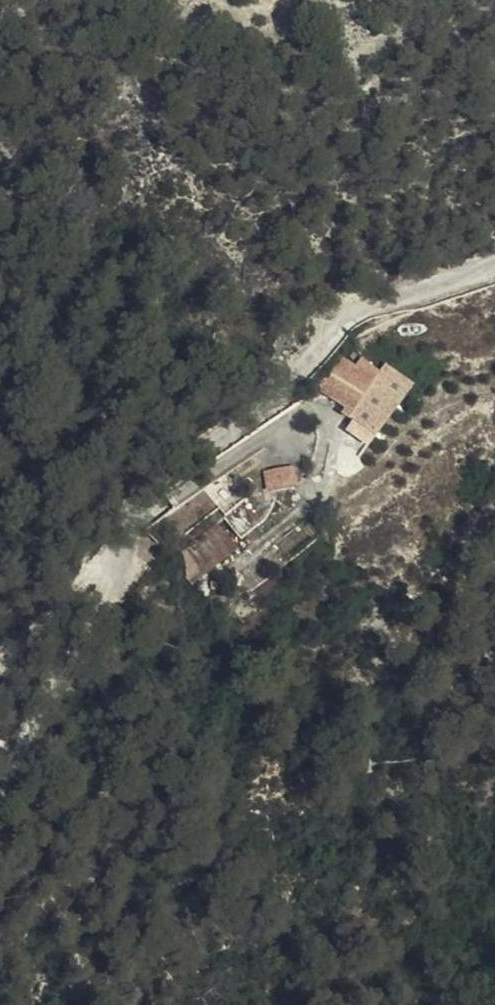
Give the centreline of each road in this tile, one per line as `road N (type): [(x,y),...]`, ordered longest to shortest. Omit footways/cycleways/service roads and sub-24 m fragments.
road 1 (track): [(302,365),(114,517),(0,660)]
road 2 (track): [(0,803),(117,585),(123,552),(114,517)]
road 3 (residential): [(494,254),(448,279),(370,299),(334,323),(302,365)]

